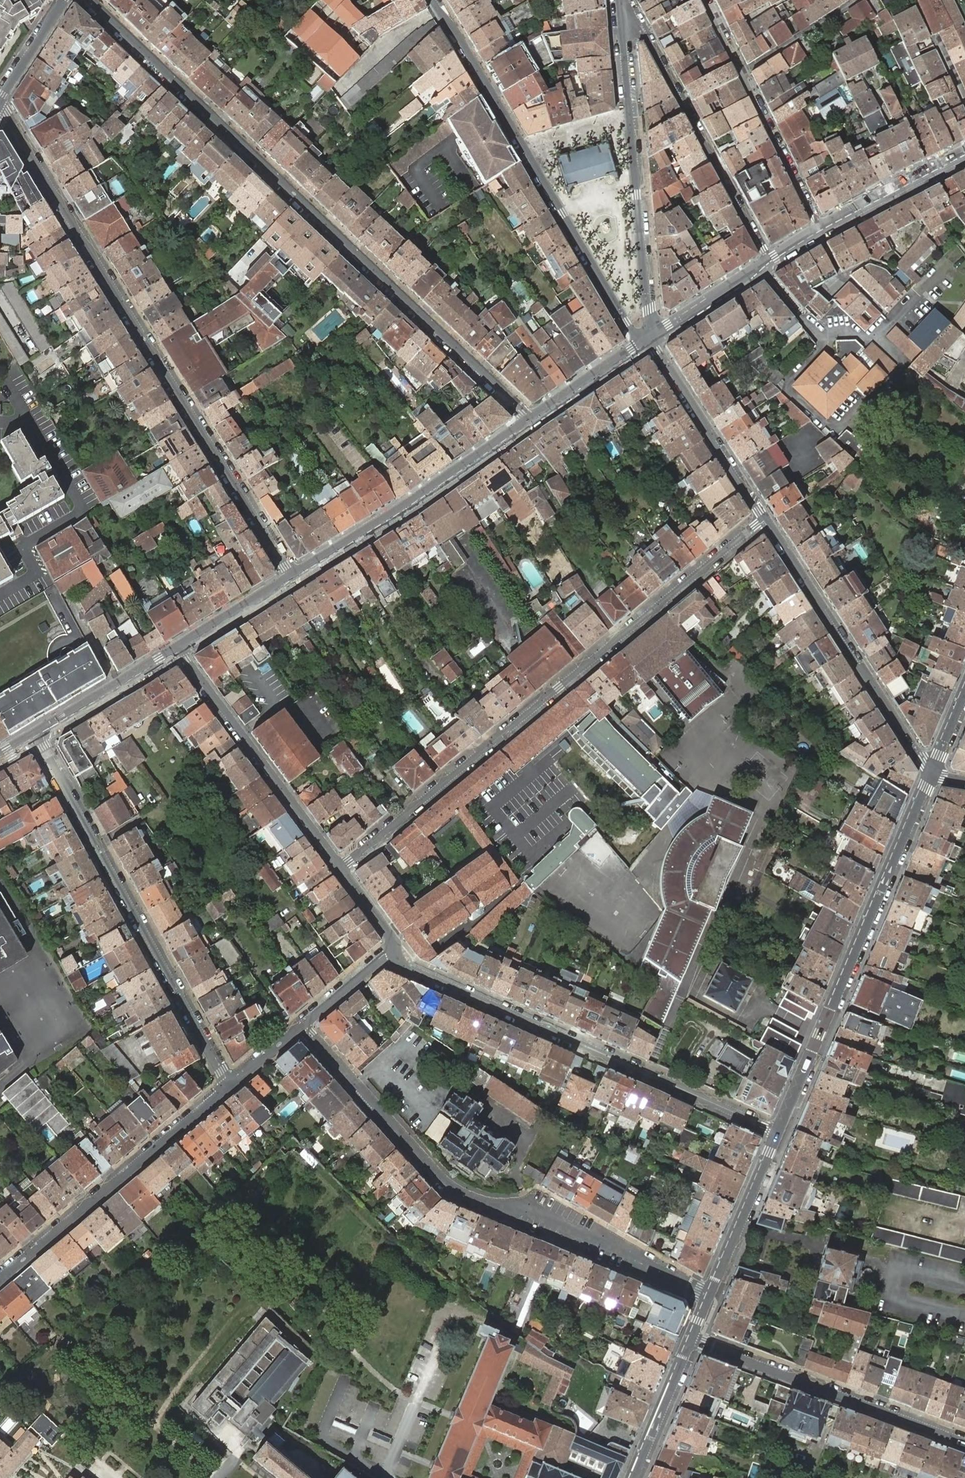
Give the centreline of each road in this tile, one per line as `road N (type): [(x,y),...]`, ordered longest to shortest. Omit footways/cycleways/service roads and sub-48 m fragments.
road 1 (residential): [(89,0),(528,422)]
road 2 (residential): [(0,111),(293,577)]
road 3 (residential): [(762,519),(341,868)]
road 4 (residential): [(709,1296),(533,1211),(449,1185),(304,1024)]
road 5 (residential): [(395,953),(401,963),(777,1132)]
road 6 (residential): [(432,0),(632,330),(652,339)]
road 7 (residential): [(35,733),(232,1083)]
road 8 (tertiary): [(932,771),(777,1132)]
road 9 (tertiary): [(621,23),(652,339)]
road 10 (tertiary): [(762,519),(932,771)]
road 11 (residential): [(232,1083),(0,1278)]
road 12 (residential): [(964,1443),(690,1339)]
road 13 (residential): [(621,23),(638,25),(770,261)]
road 14 (secondary): [(528,422),(293,577)]
road 15 (residential): [(341,868),(178,647)]
road 16 (residential): [(822,230),(703,0)]
road 17 (tertiary): [(652,339),(762,519)]
road 18 (tertiary): [(777,1132),(709,1296)]
road 19 (secondary): [(178,647),(35,733)]
road 20 (secondary): [(964,155),(822,230)]
road 21 (tertiary): [(690,1339),(632,1477)]
road 22 (secondary): [(652,339),(528,422)]
road 23 (secondary): [(770,261),(652,339)]
road 24 (secondary): [(293,577),(178,647)]

